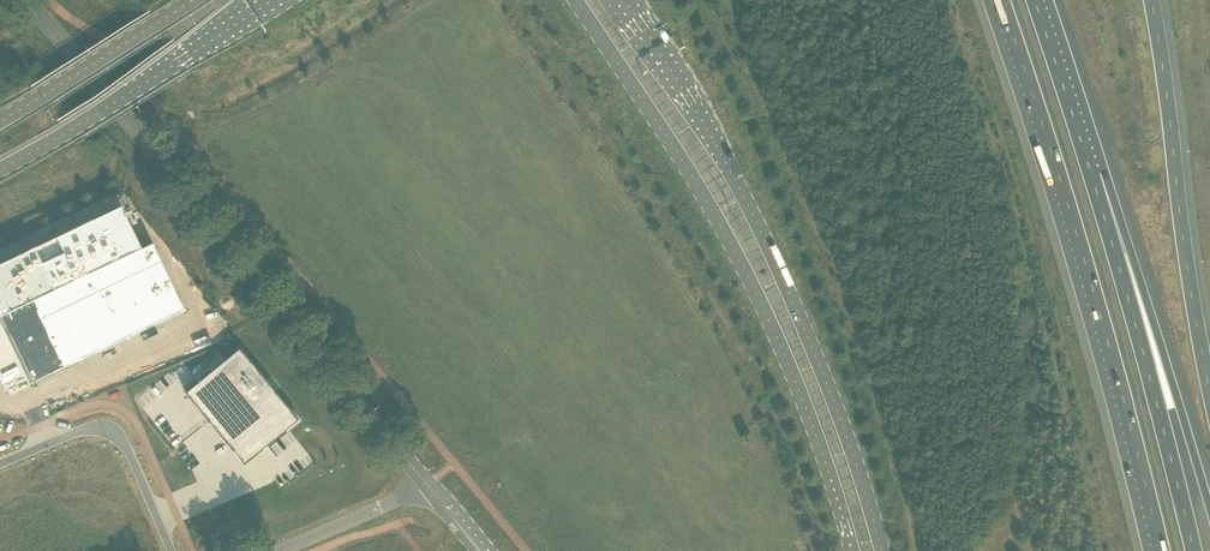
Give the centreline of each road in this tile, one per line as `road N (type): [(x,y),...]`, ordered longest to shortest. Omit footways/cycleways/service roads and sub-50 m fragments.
road 1 (tertiary): [(427,486),(26,0)]
road 2 (secondary): [(575,0),(750,276),(851,550)]
road 3 (secondary): [(883,550),(779,265),(722,149),(626,0)]
road 4 (motorway): [(999,4),(1064,195),(1162,550)]
road 5 (motorway): [(1194,550),(1084,149)]
road 6 (motorway): [(1209,385),(1151,0)]
road 7 (motorway): [(1209,510),(1115,200),(1084,149)]
road 8 (primary): [(0,171),(279,0)]
road 9 (unclassified): [(0,461),(102,424),(119,434),(173,550)]
road 10 (primary): [(194,0),(0,123)]
road 11 (unclassified): [(270,550),(427,486)]
road 12 (motorway): [(1084,149),(1034,0)]

